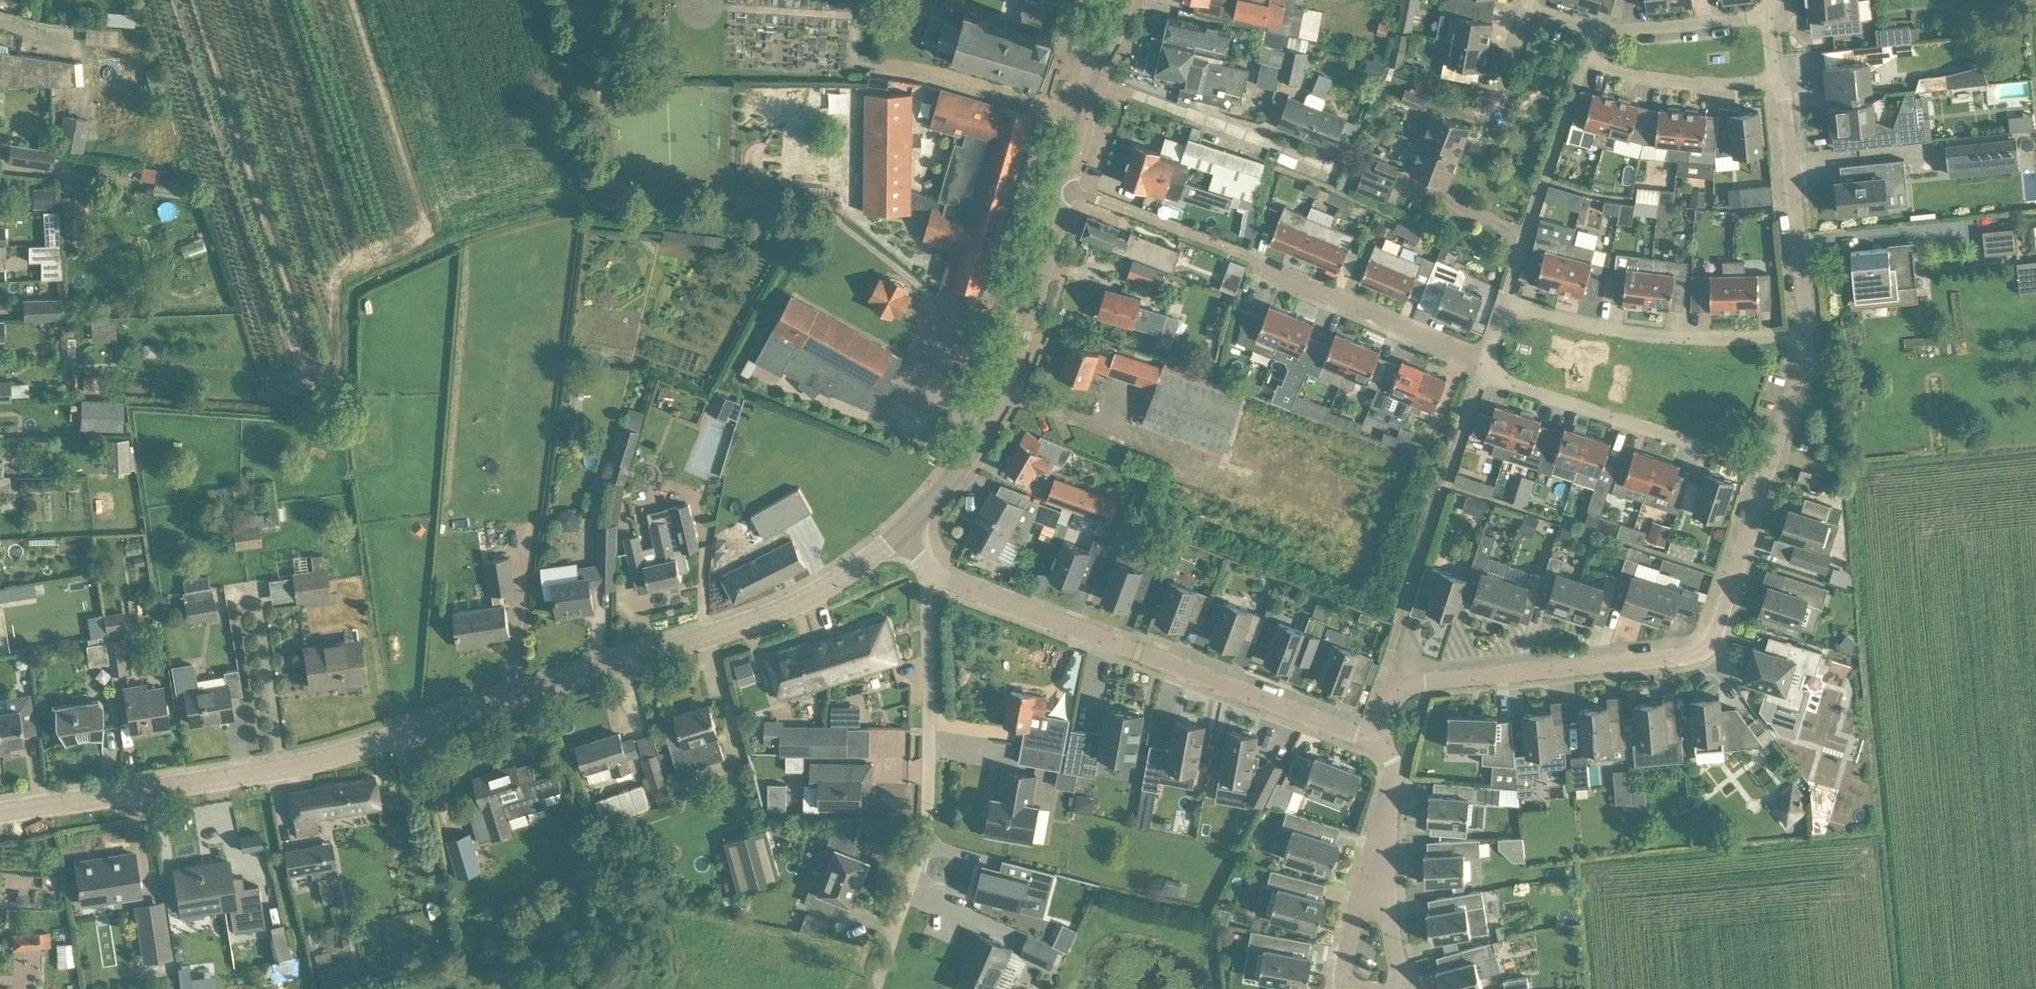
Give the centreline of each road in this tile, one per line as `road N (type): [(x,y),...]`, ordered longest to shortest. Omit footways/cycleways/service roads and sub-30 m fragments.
road 1 (unclassified): [(0,813),(314,762),(800,601),(903,531)]
road 2 (unclassified): [(903,531),(955,473),(1004,390),(1085,120),(1087,68),(1112,32),(1122,0)]
road 3 (residential): [(1390,686),(1701,651),(1719,629),(1769,466)]
road 4 (residential): [(1373,739),(931,573)]
road 5 (residential): [(877,988),(928,816),(931,573)]
road 6 (residential): [(1769,466),(1502,381),(1483,372),(1482,361)]
road 7 (residential): [(1806,332),(1683,338),(1615,331),(1504,301)]
road 8 (residential): [(1390,686),(1390,650),(1473,400)]
road 9 (residential): [(1806,332),(1783,92),(1773,81)]
road 10 (residential): [(1381,849),(1398,969),(1391,987),(1354,988),(1344,975),(1354,919)]
road 11 (residential): [(1482,361),(1255,266)]
road 12 (residential): [(1773,81),(1650,79),(1585,57),(1595,28)]
road 13 (residential): [(1595,28),(1766,14)]
road 14 (residential): [(1769,466),(1806,332)]

